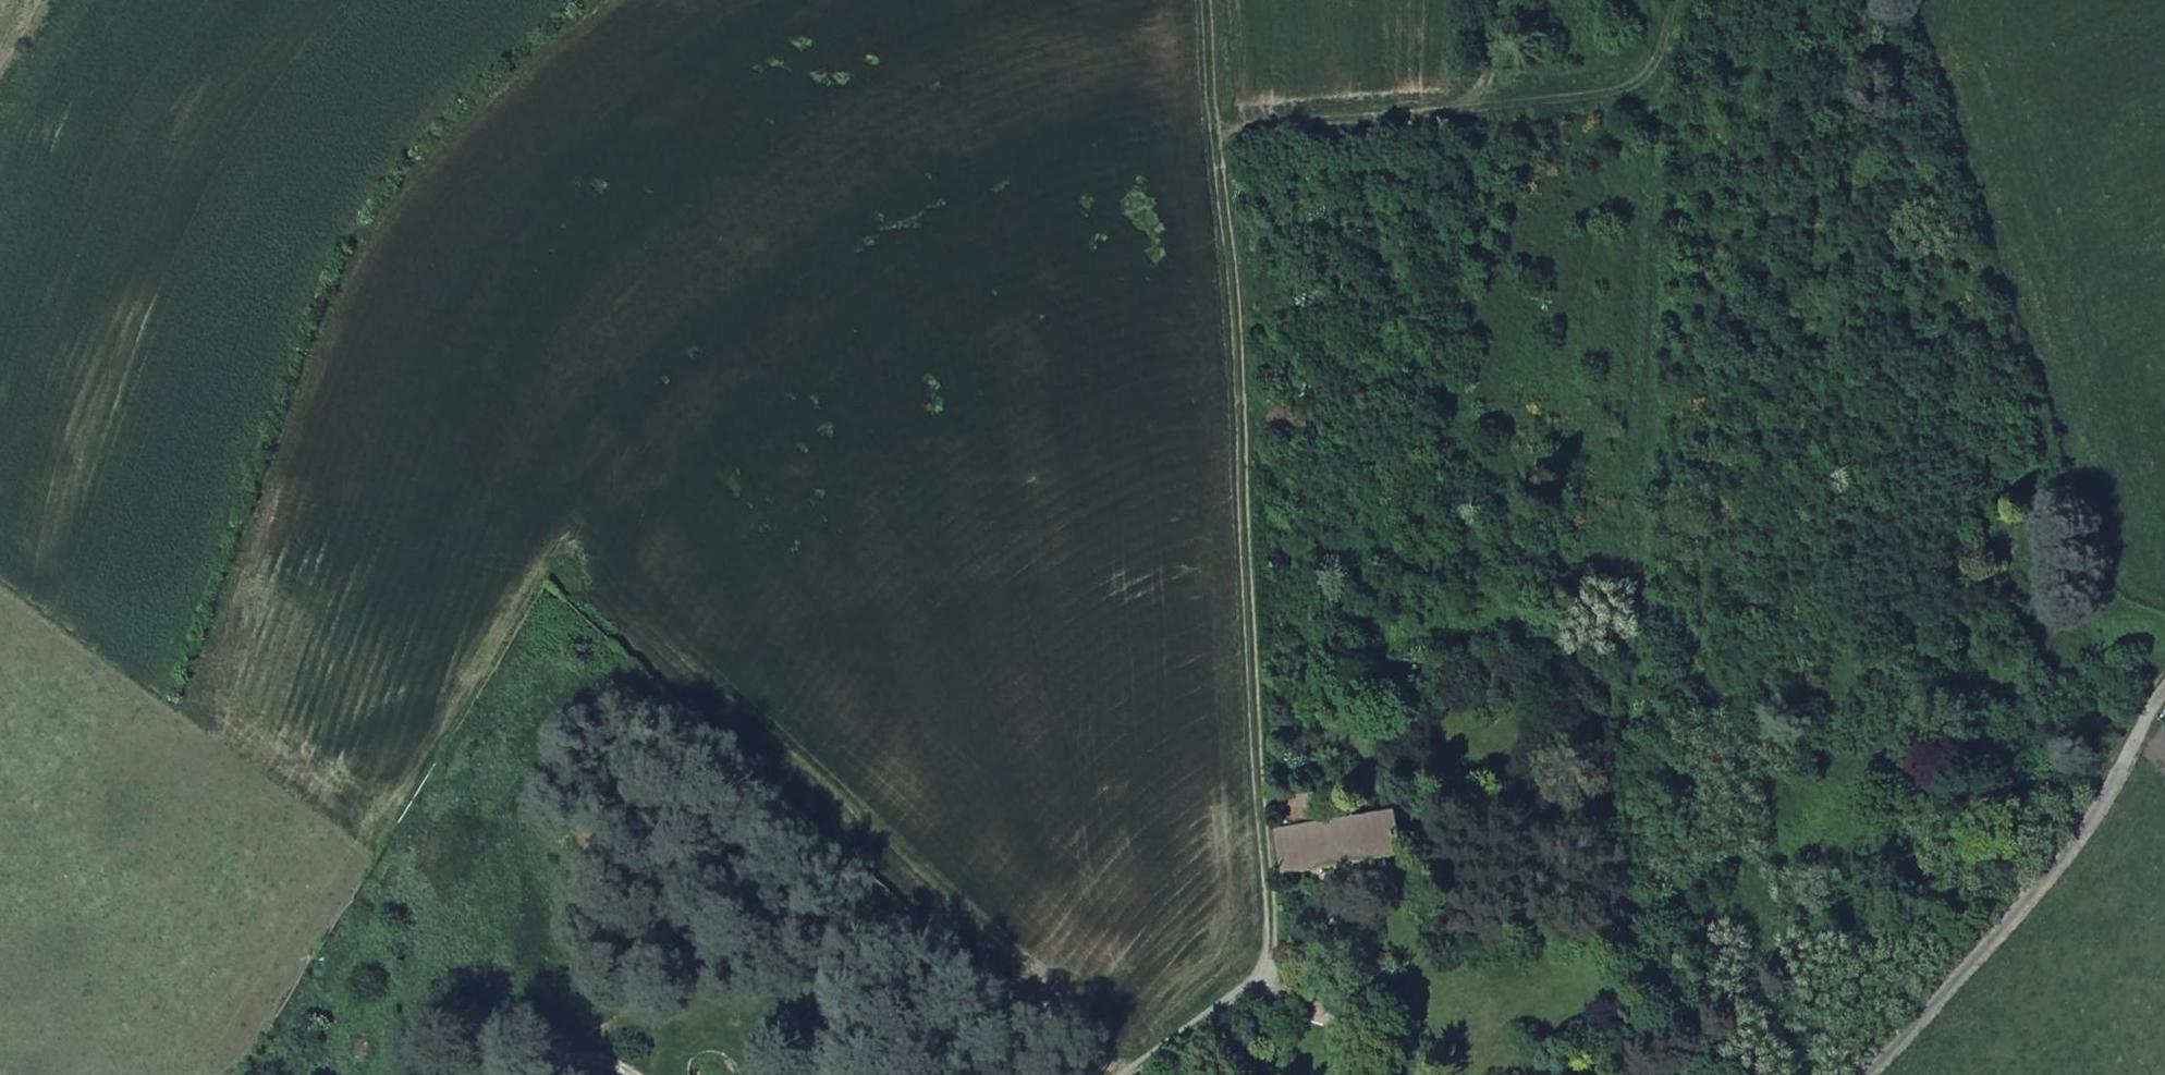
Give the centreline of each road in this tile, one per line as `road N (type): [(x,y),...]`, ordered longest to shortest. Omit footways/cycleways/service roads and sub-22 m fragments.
road 1 (track): [(1198,0),(1225,419),(1278,992),(1165,1074)]
road 2 (track): [(1863,1074),(2054,866),(2164,690)]

